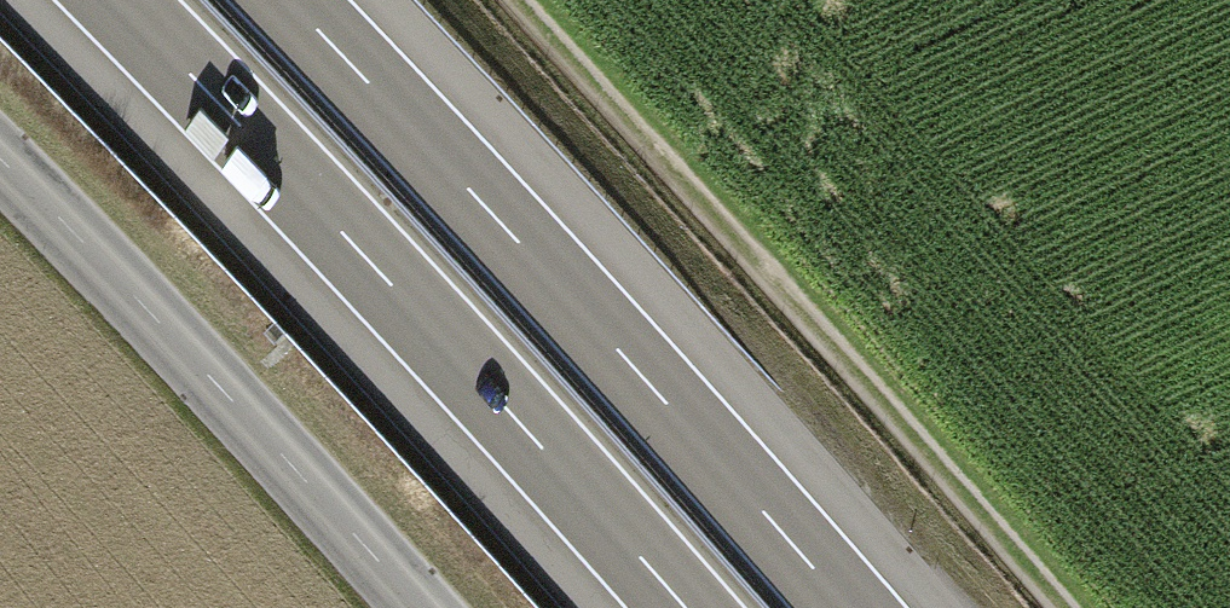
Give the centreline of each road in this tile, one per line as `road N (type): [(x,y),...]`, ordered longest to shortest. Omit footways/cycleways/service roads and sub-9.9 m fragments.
road 1 (motorway): [(117,0),(487,386),(685,607)]
road 2 (motorway): [(848,607),(557,283),(288,0)]
road 3 (track): [(1053,607),(508,0)]
road 4 (unclassified): [(417,607),(0,167)]

